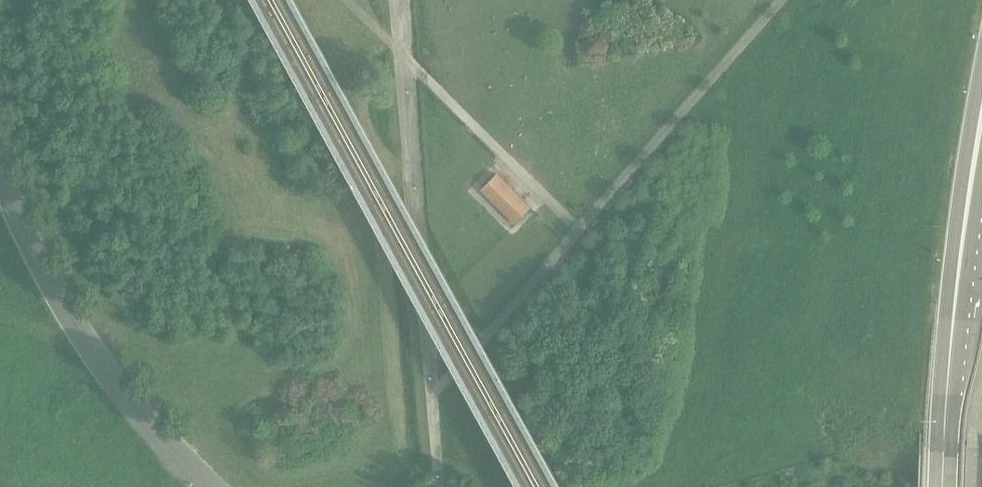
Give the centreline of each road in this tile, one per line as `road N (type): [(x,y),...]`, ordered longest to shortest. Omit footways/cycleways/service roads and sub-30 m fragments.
road 1 (tertiary): [(981,69),(957,215),(942,447)]
road 2 (unclassified): [(211,486),(122,391),(21,231),(0,179)]
road 3 (tertiary): [(942,447),(981,182)]

